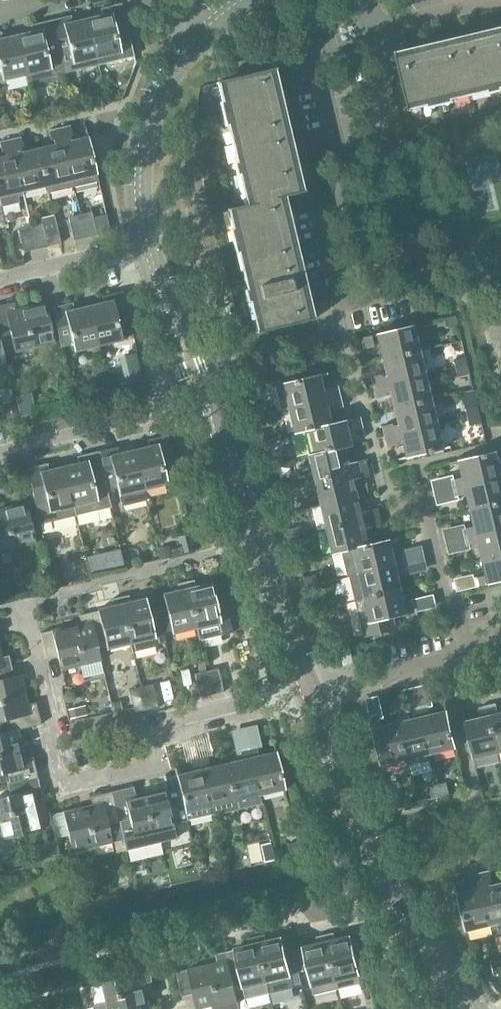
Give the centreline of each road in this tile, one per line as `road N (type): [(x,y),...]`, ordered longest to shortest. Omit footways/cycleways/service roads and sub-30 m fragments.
road 1 (residential): [(20,603),(57,722),(51,738),(63,788),(150,767),(171,719),(308,689)]
road 2 (tertiary): [(308,689),(150,248)]
road 3 (tertiary): [(469,1008),(374,848),(308,689)]
road 4 (residential): [(357,214),(323,222),(343,307),(435,286),(415,201)]
road 5 (residential): [(357,214),(317,46),(377,33)]
road 6 (tertiary): [(150,248),(141,156),(186,48)]
road 7 (residential): [(168,412),(0,456)]
road 8 (residential): [(415,201),(377,33)]
road 9 (residential): [(308,689),(466,655)]
road 10 (residential): [(0,284),(150,248)]
road 11 (residential): [(347,328),(381,474)]
road 12 (residential): [(466,655),(432,517)]
road 13 (residential): [(377,33),(500,5)]

